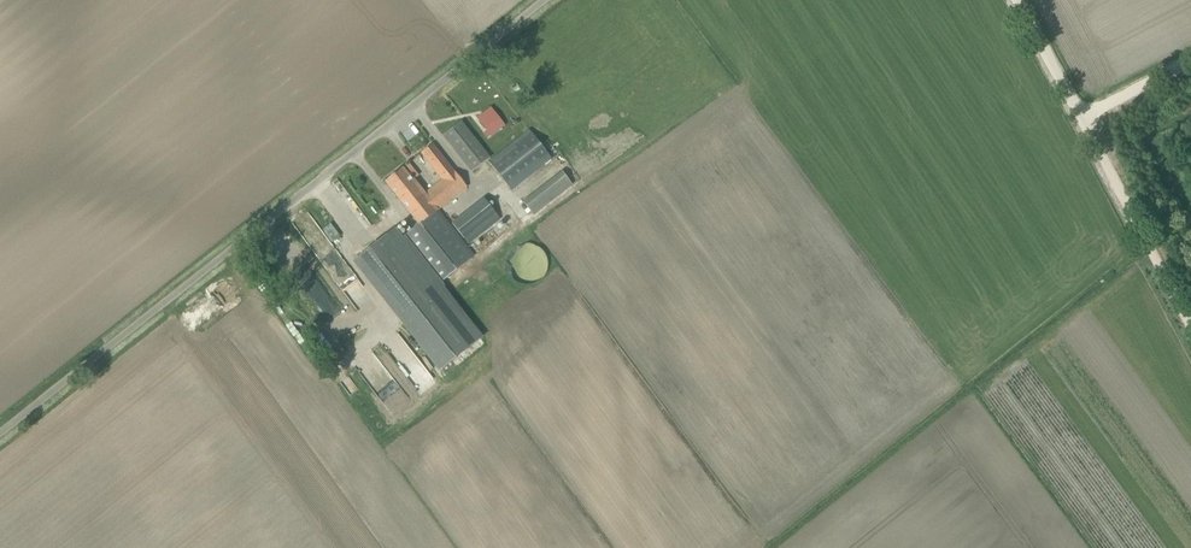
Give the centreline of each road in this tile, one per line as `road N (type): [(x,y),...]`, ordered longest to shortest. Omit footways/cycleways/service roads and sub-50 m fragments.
road 1 (unclassified): [(0,434),(544,0)]
road 2 (track): [(1109,169),(1190,325)]
road 3 (unclassified): [(1082,116),(1019,0)]
road 4 (unclassified): [(1082,116),(1190,60)]

